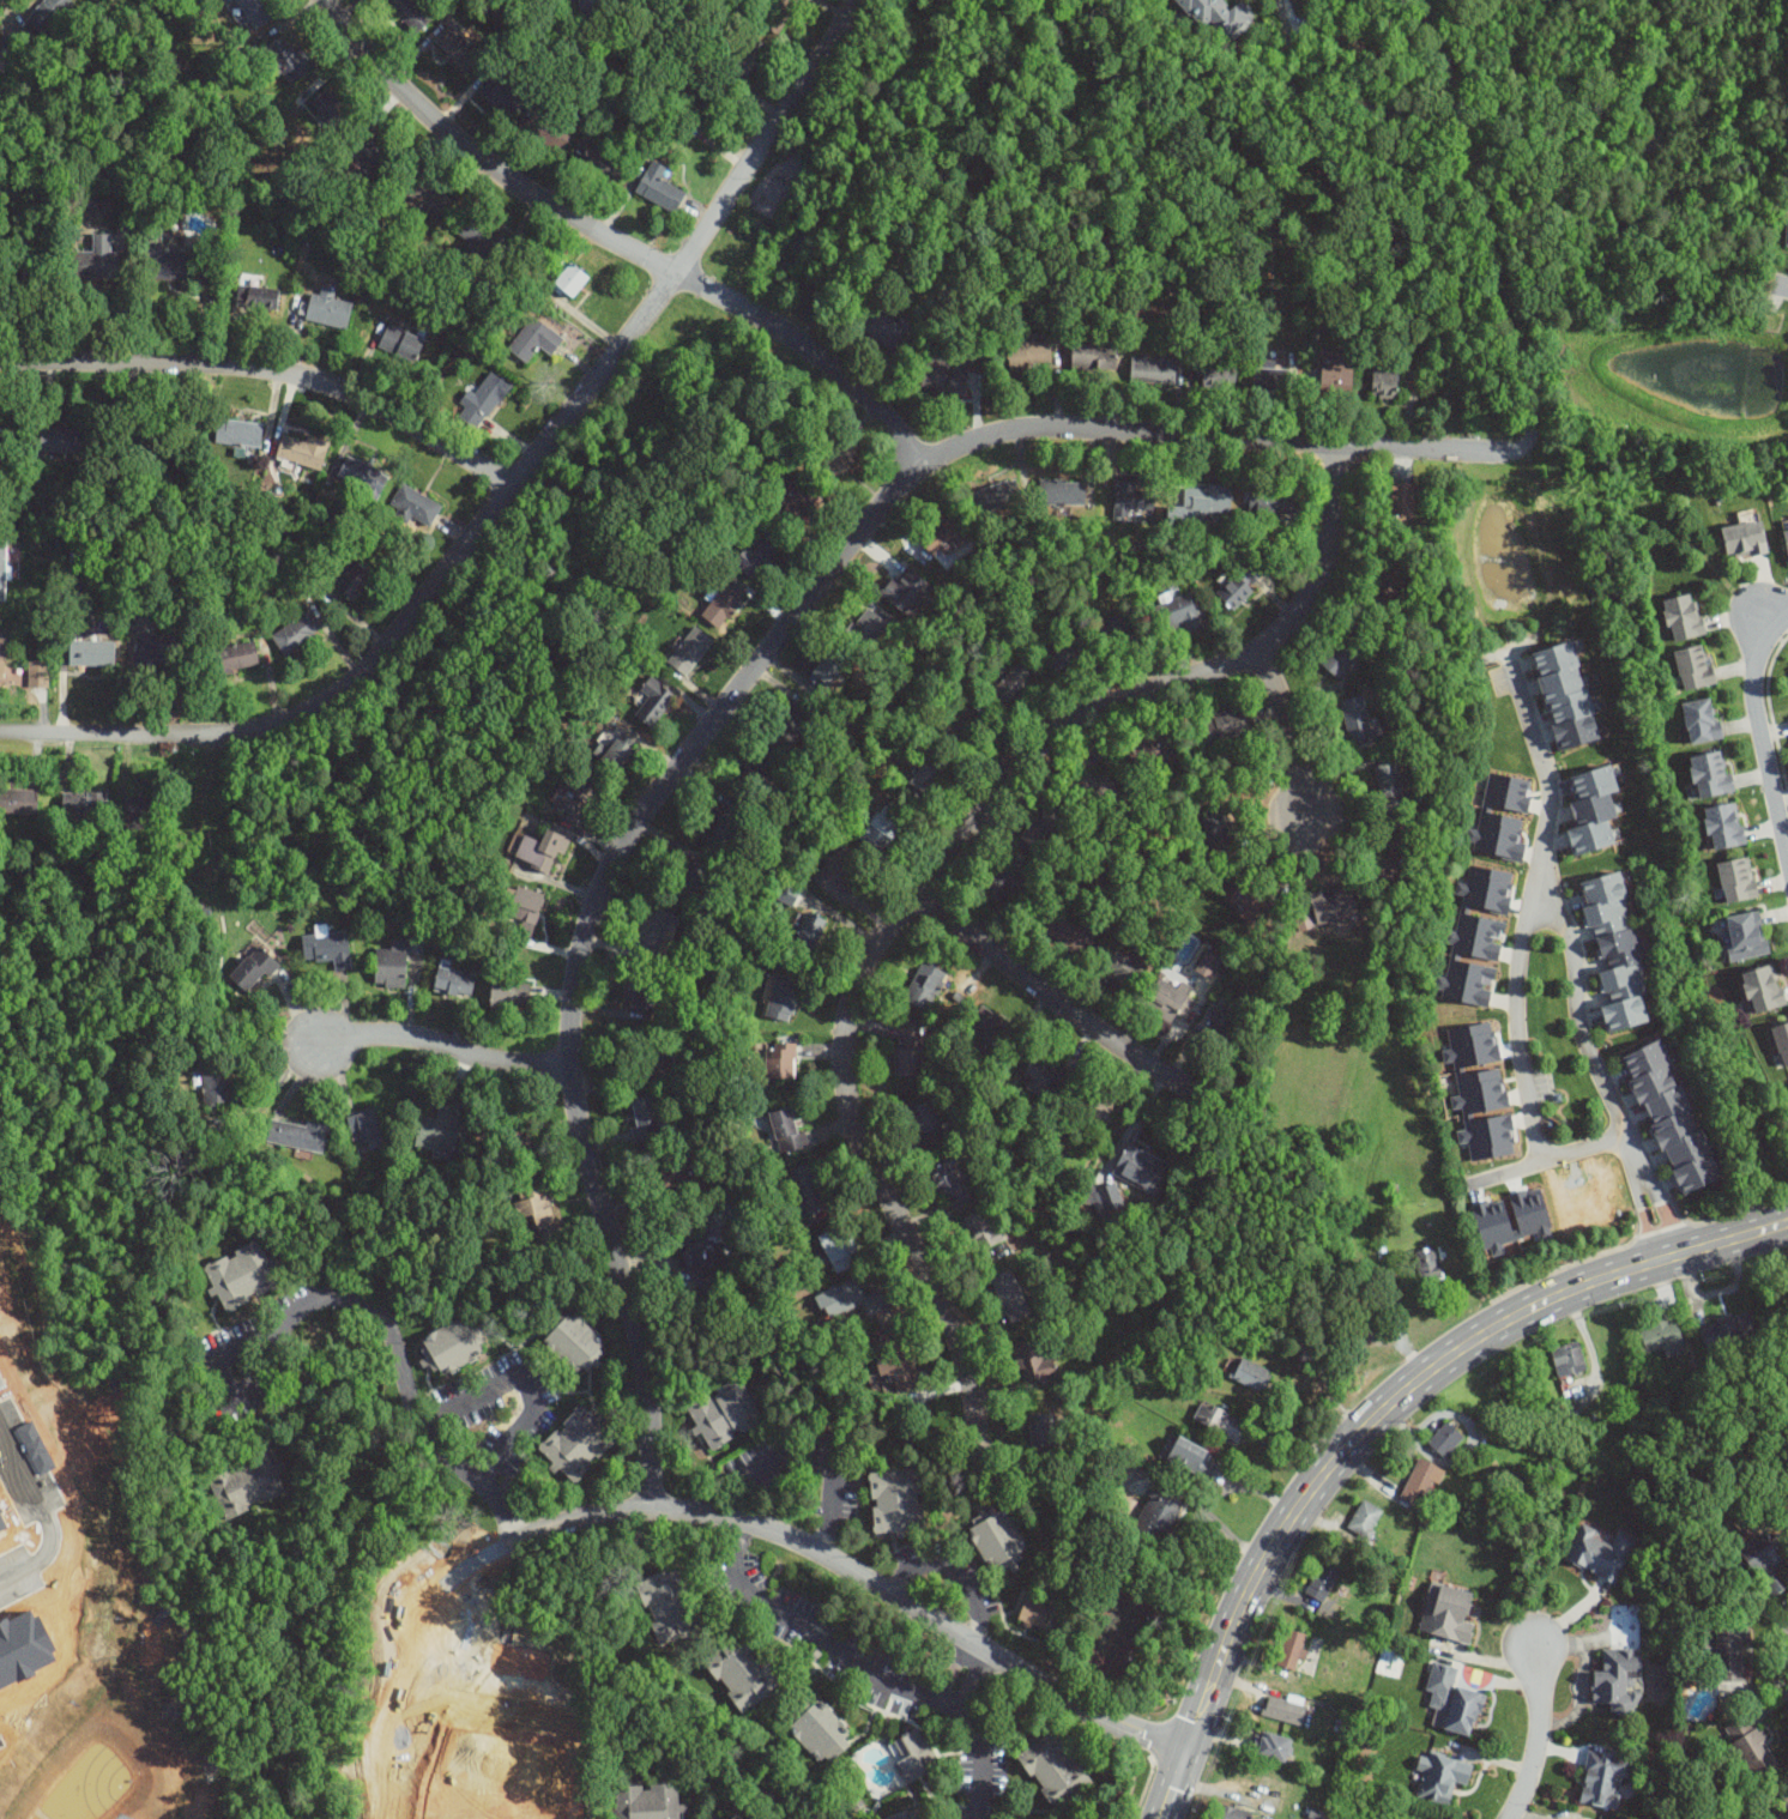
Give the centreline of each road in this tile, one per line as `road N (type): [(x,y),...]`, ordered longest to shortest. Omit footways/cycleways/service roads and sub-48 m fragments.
road 1 (residential): [(650,1510),(647,1389),(580,1129),(566,1040),(600,889),(666,782),(874,514),(918,460),(967,436),(1040,422),(1473,453),(1528,441),(1535,412),(1526,355),(1425,0)]
road 2 (residential): [(1341,442),(1329,544),(1313,587),(1280,628),(1258,649),(1073,718),(1026,750),(882,933),(860,974),(845,1019),(841,1066),(853,1122),(955,1340),(978,1409),(980,1446)]
road 3 (residential): [(0,728),(200,736),(268,729),(380,655),(552,441),(817,73),(857,0)]
road 4 (secondary): [(1163,1818),(1267,1557),(1382,1410),(1464,1349),(1558,1297),(1787,1223)]
road 5 (residential): [(1186,1753),(1087,1710),(791,1539),(732,1521),(650,1510),(574,1522),(503,1548),(442,1589),(413,1642)]
road 6 (residential): [(918,460),(827,358),(478,155),(410,96),(327,0)]
road 7 (residential): [(0,362),(188,364),(310,380),(357,395),(511,488)]
road 8 (residential): [(1542,1164),(1516,978),(1544,857),(1547,788),(1510,660)]
road 9 (residential): [(1667,1258),(1584,1027),(1567,923),(1533,907)]
road 10 (residential): [(917,887),(1116,1044),(1206,1094)]
road 11 (residential): [(568,1064),(470,1060),(397,1037),(362,1035),(321,1049)]
road 12 (residential): [(1787,614),(1760,652),(1754,687),(1787,848)]
road 13 (residential): [(1509,1818),(1534,1771),(1539,1648)]
road 14 (residential): [(1258,649),(1279,683),(1310,812)]
road 15 (residential): [(1619,1141),(1469,1184)]

